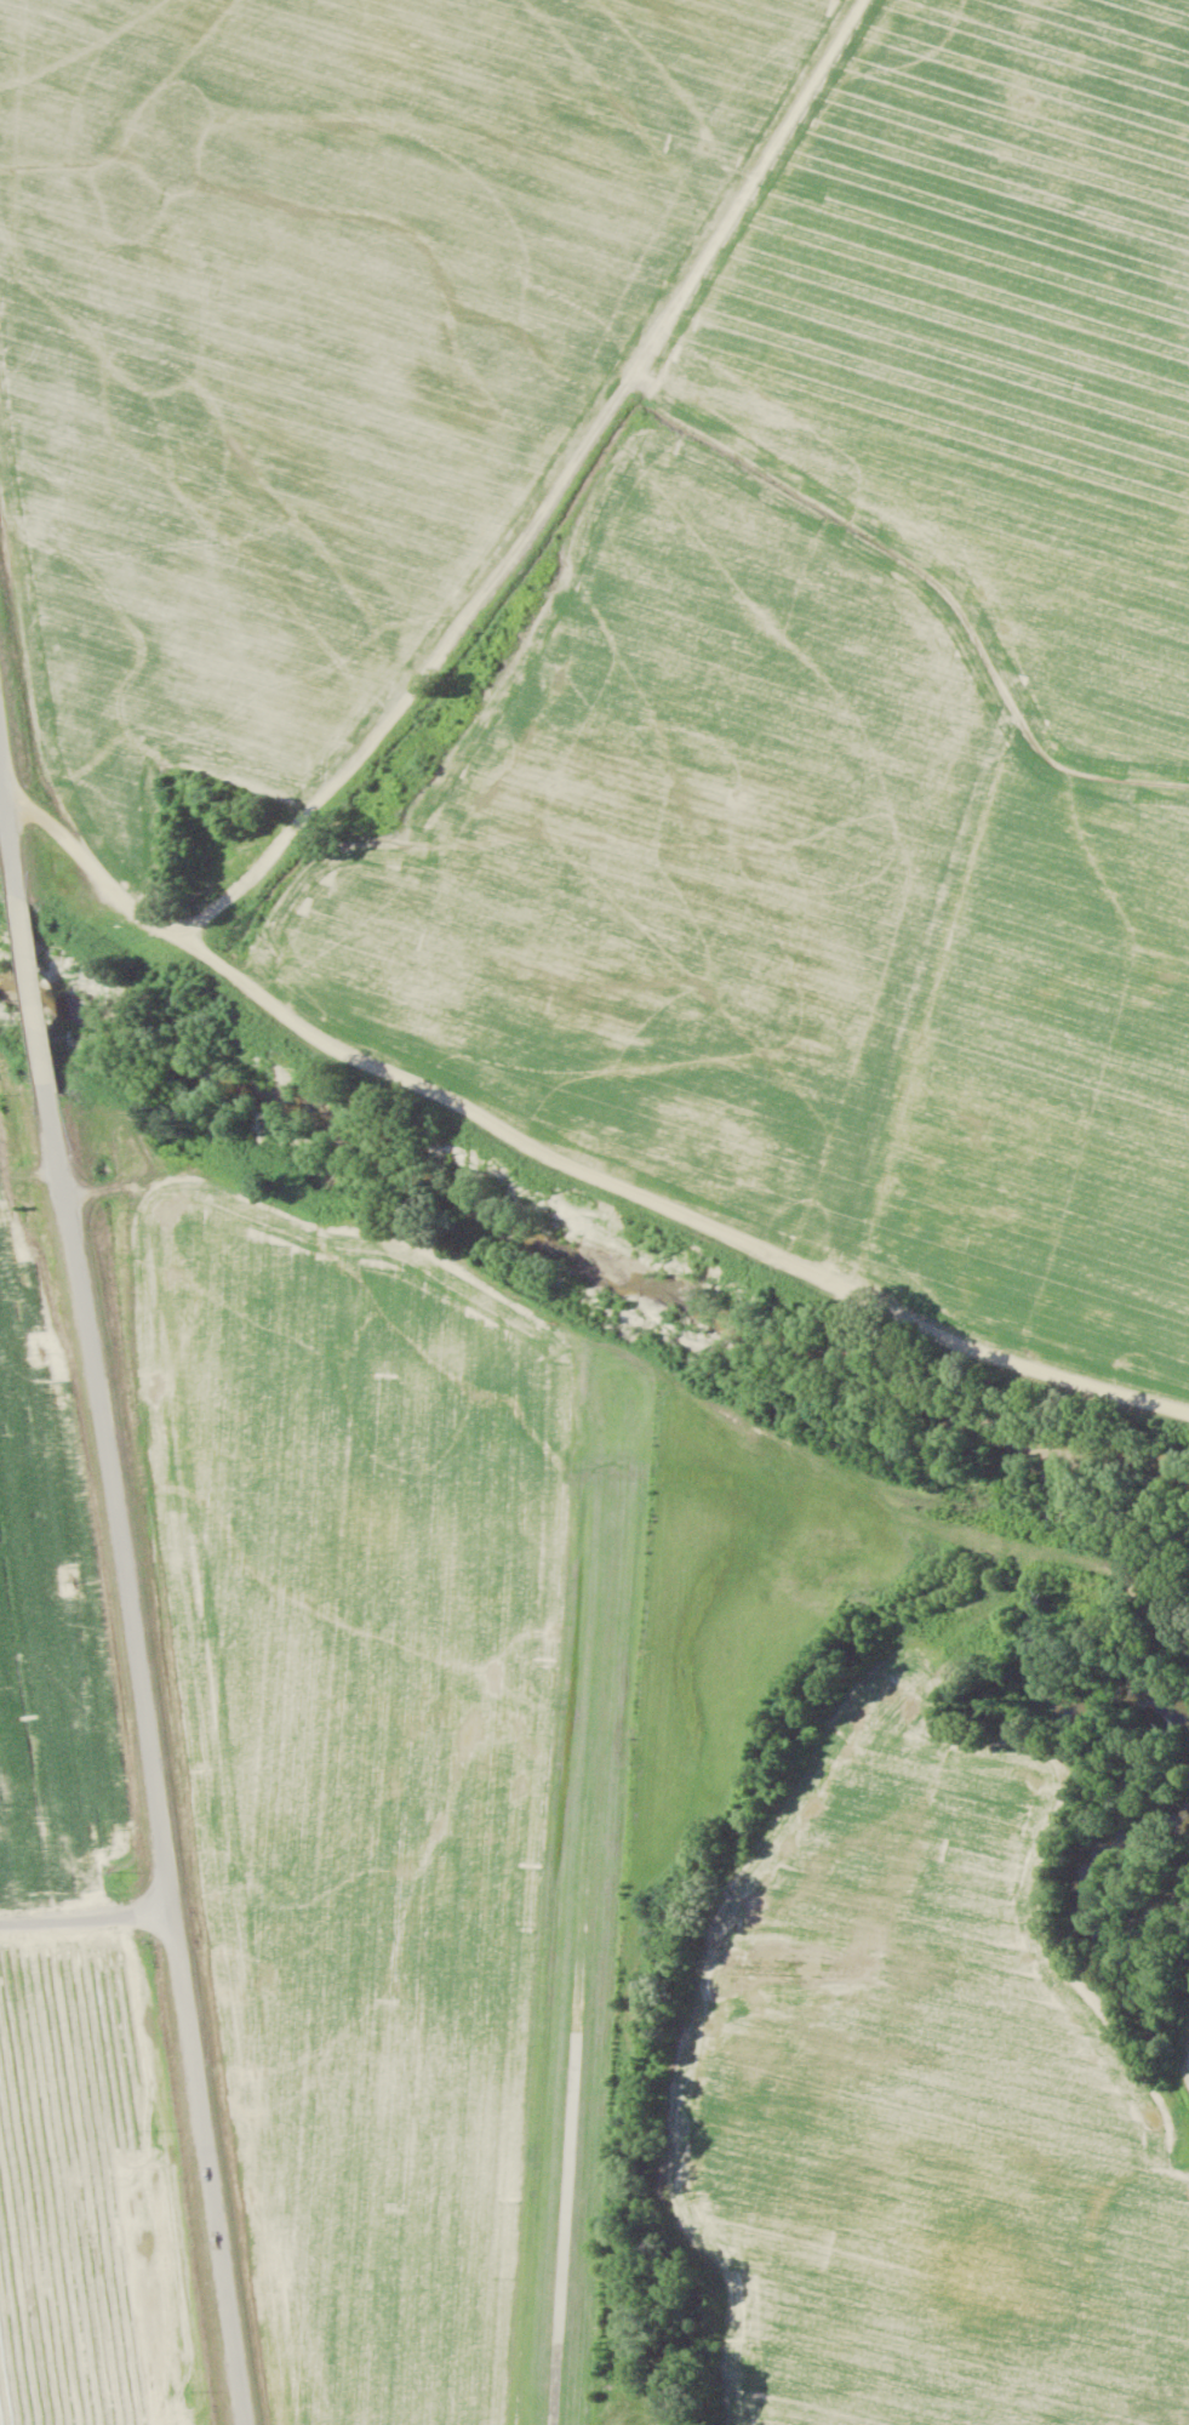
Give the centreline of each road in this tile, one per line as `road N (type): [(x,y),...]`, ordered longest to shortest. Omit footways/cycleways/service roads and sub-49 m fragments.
road 1 (residential): [(254,2424),(0,713)]
road 2 (residential): [(35,930),(196,911),(296,855),(654,350),(874,0)]
road 3 (residential): [(0,1909),(178,1907)]

